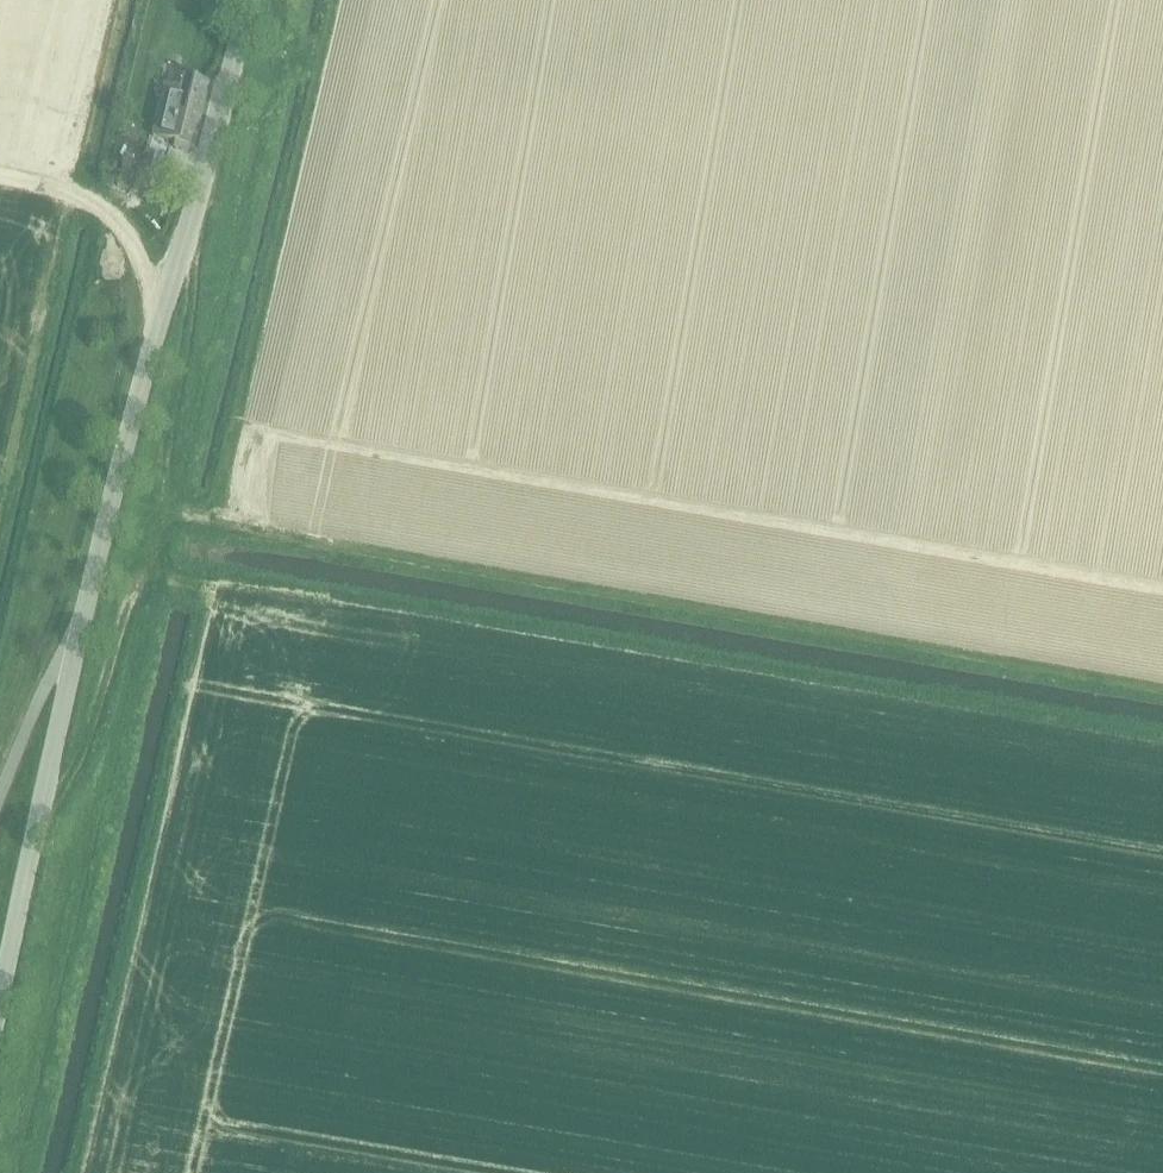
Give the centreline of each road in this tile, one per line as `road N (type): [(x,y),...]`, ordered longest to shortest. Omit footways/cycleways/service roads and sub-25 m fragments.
road 1 (unclassified): [(0,995),(101,533),(247,0)]
road 2 (track): [(159,320),(137,249),(99,206),(0,176)]

